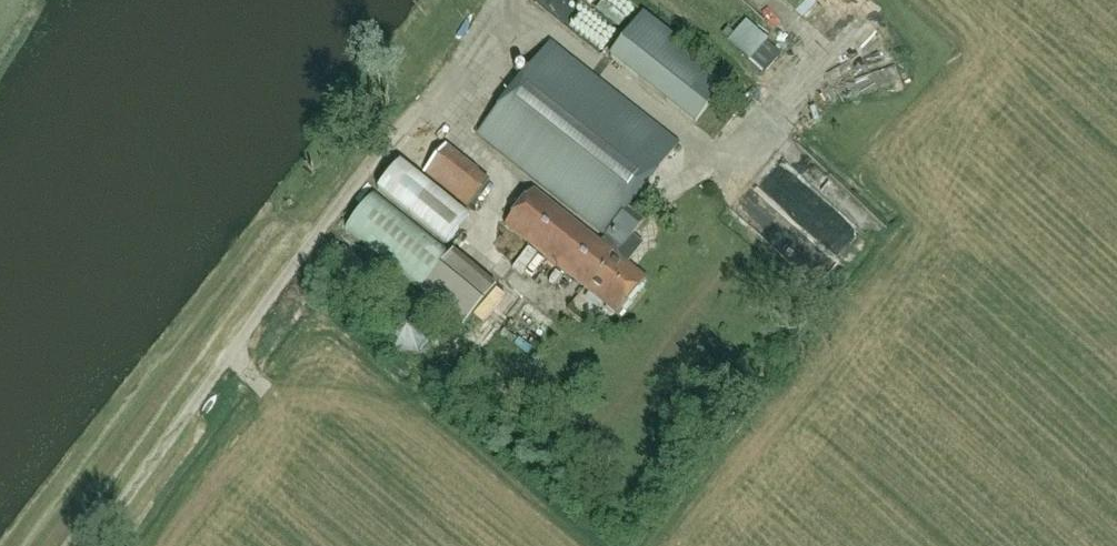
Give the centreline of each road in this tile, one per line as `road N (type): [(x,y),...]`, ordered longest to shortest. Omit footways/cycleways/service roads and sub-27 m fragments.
road 1 (track): [(81,545),(431,75),(498,0)]

